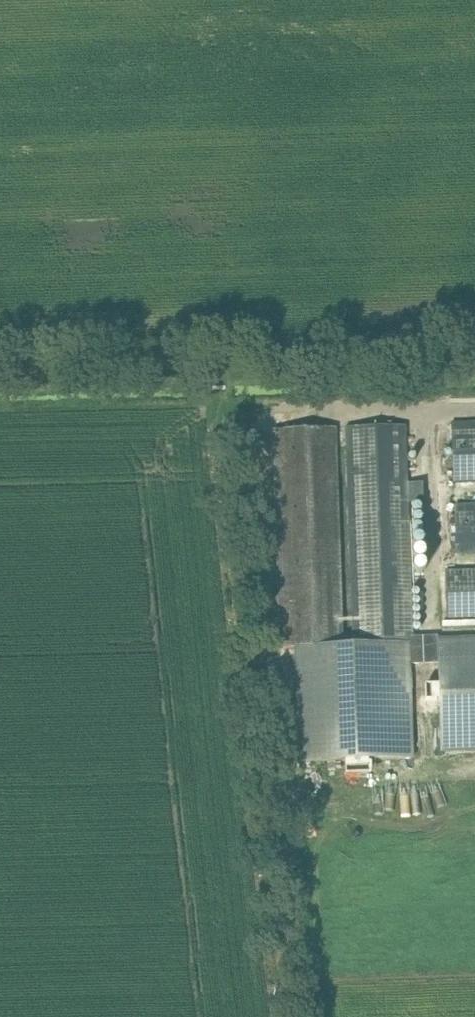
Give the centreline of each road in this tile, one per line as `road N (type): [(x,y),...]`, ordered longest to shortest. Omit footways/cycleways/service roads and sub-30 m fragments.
road 1 (track): [(0,373),(474,358)]

